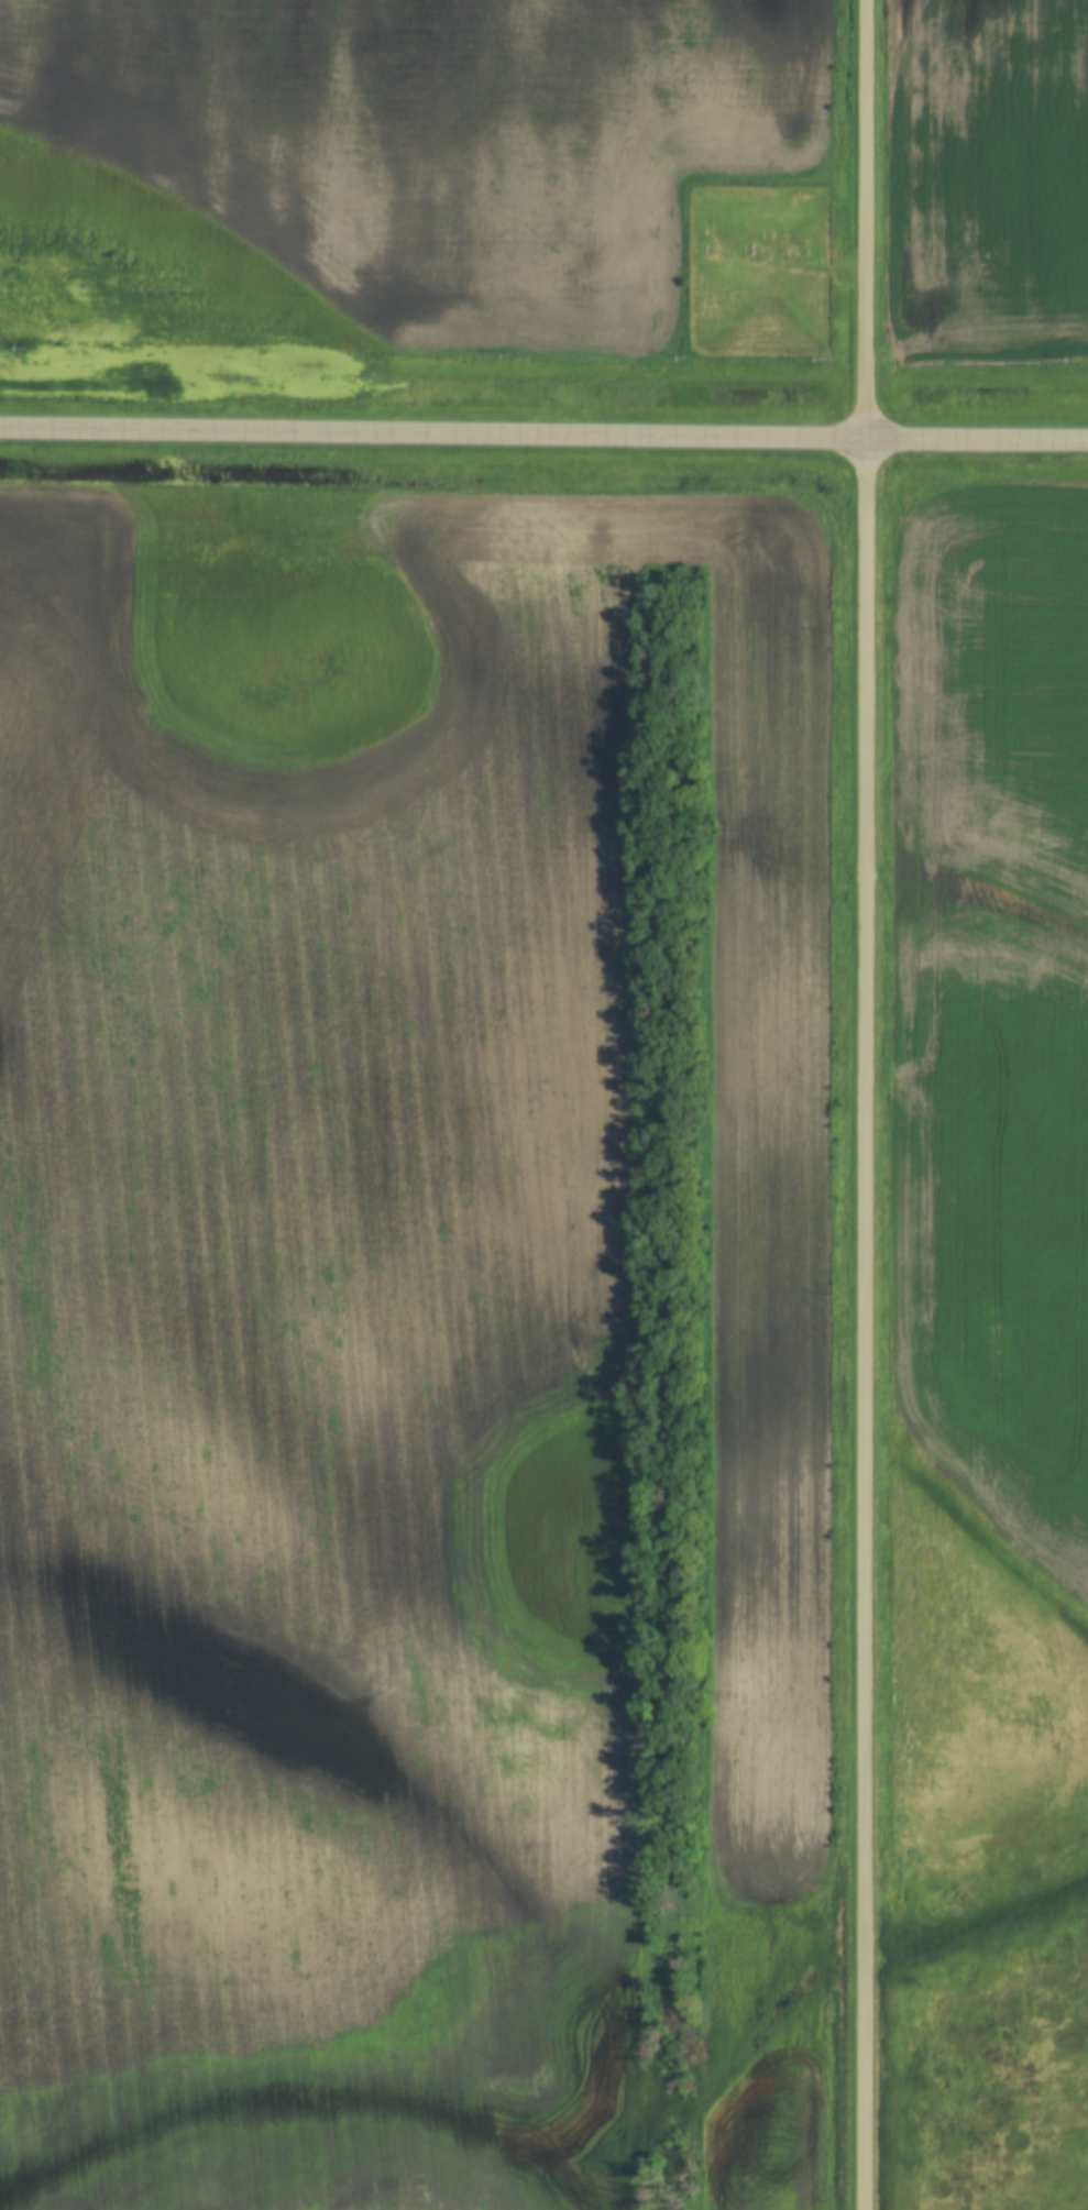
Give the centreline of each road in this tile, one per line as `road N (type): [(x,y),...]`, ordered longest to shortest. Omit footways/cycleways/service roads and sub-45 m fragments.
road 1 (residential): [(866,2209),(870,0)]
road 2 (secondary): [(1087,440),(0,428)]

